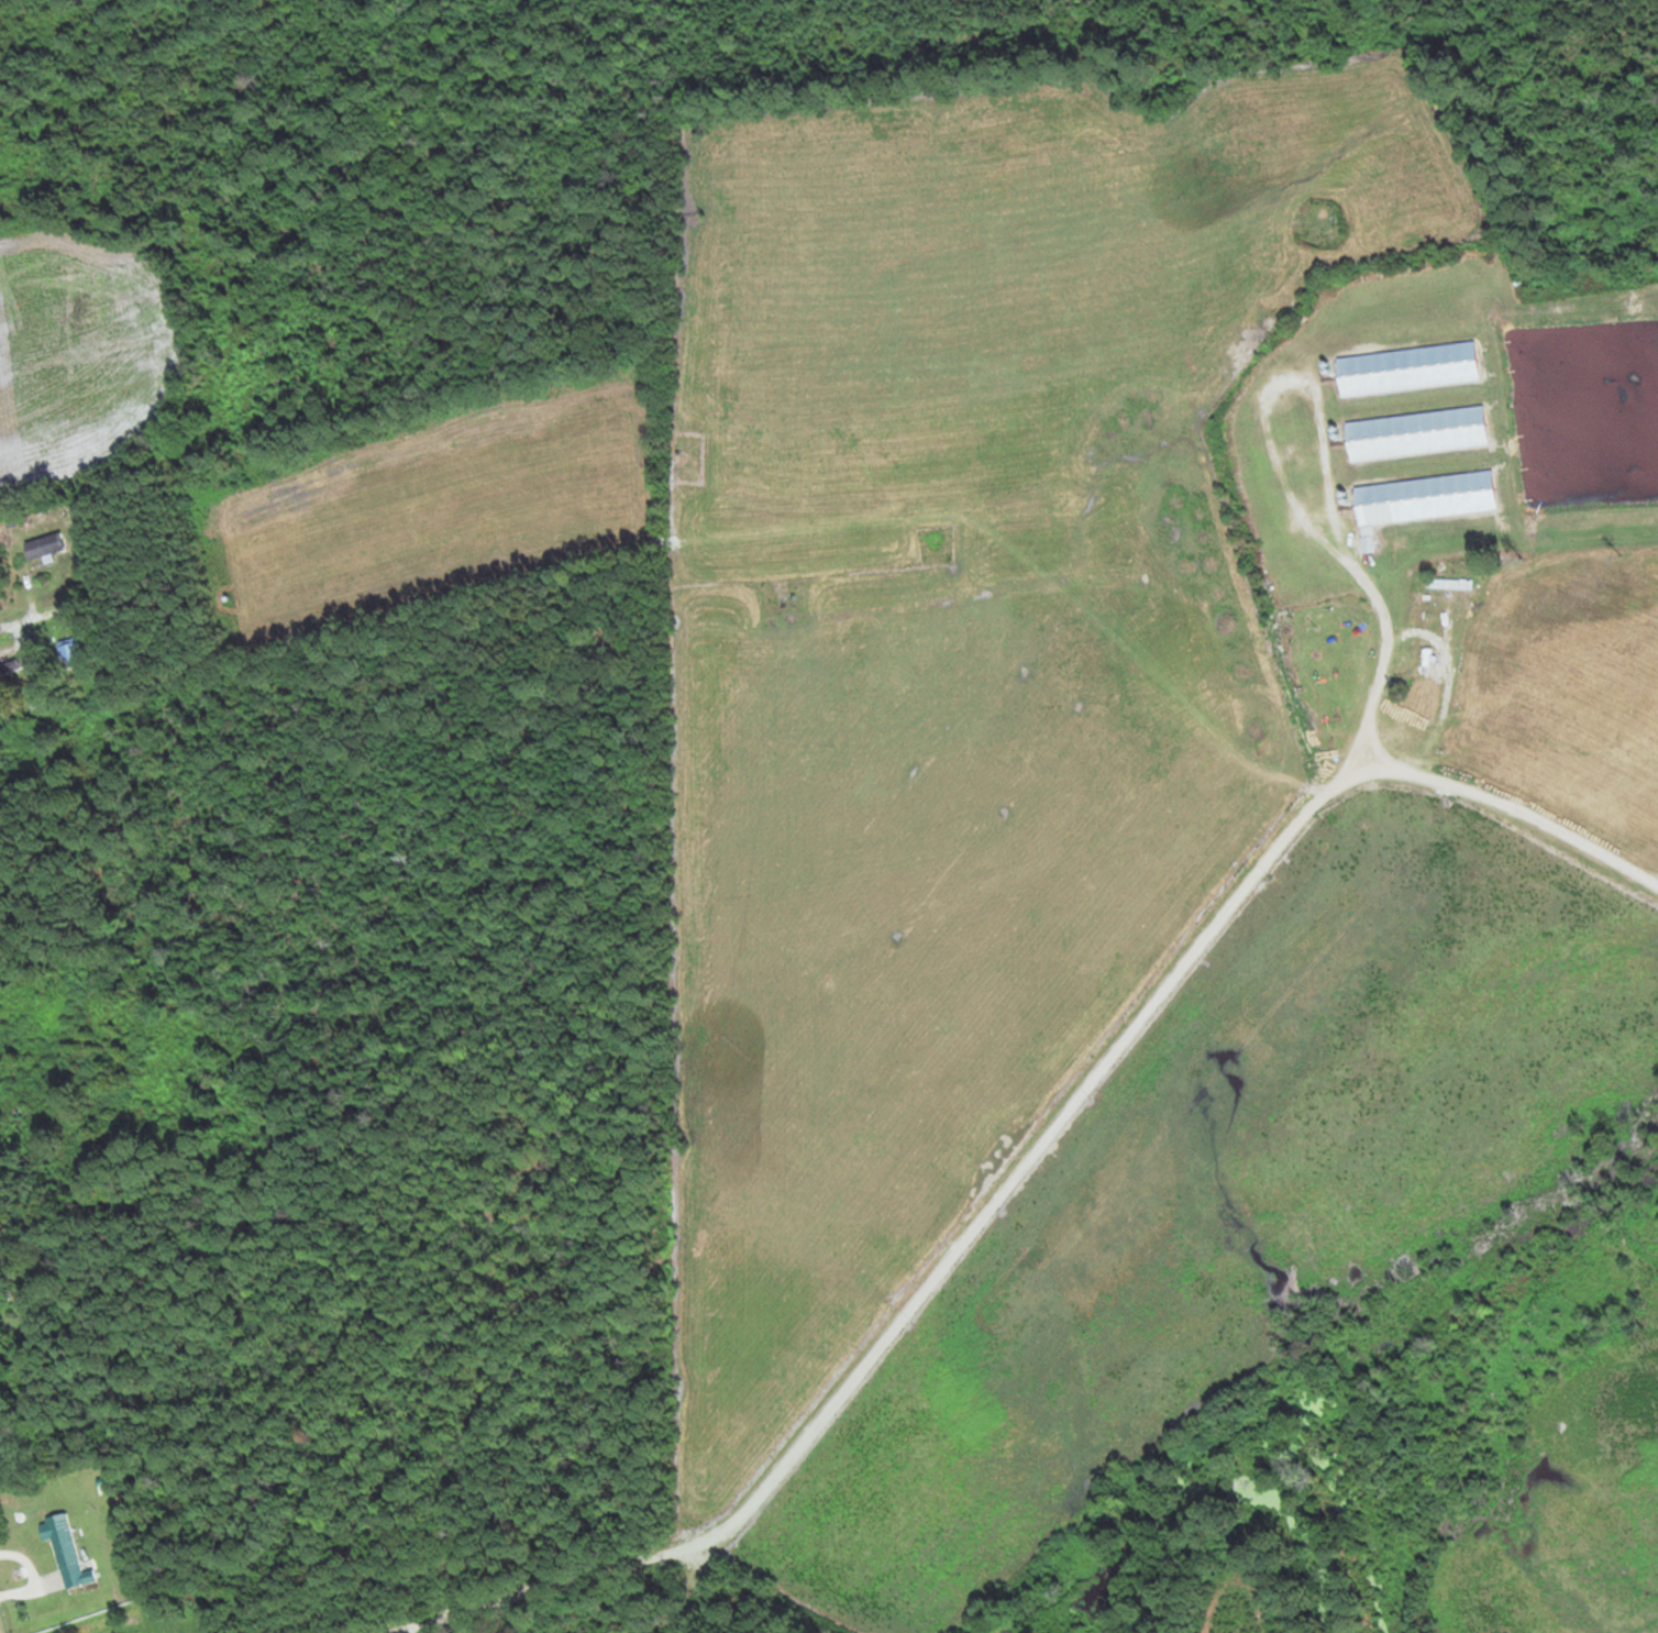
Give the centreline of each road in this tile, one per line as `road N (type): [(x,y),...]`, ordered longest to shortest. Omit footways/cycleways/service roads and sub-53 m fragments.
road 1 (residential): [(709,1581),(715,1536),(1281,826),(1327,785),(1388,774),(1446,785),(1516,809),(1657,887)]
road 2 (residential): [(1263,423),(1296,485),(1352,552),(1390,662),(1316,795)]
road 3 (residential): [(57,1486),(7,1354)]

